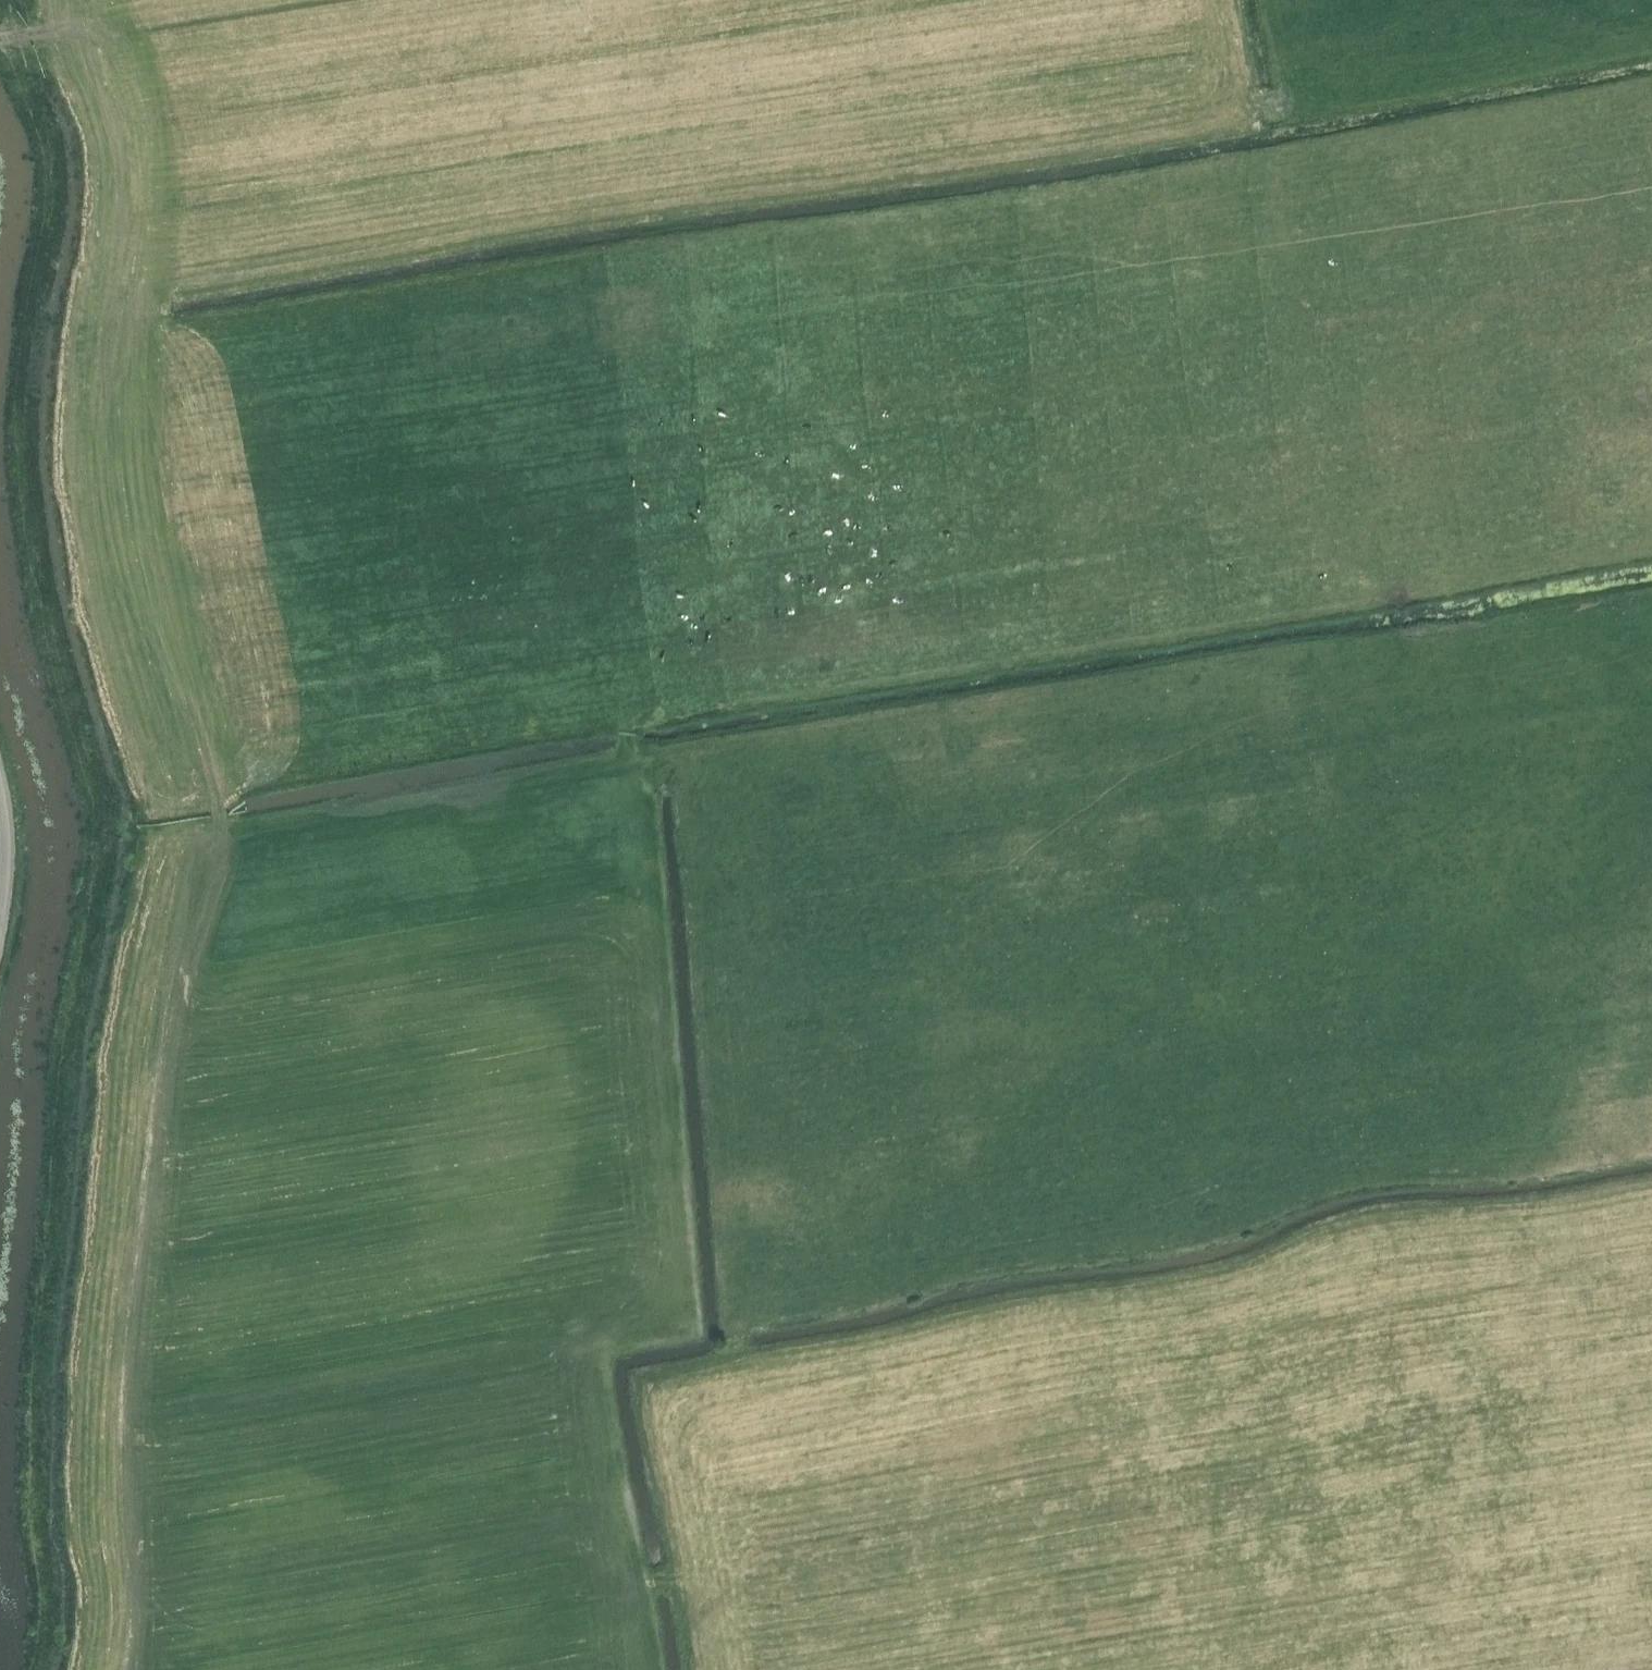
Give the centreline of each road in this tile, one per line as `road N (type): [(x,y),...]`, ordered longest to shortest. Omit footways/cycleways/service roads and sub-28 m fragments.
road 1 (track): [(0,957),(11,872),(0,779)]

